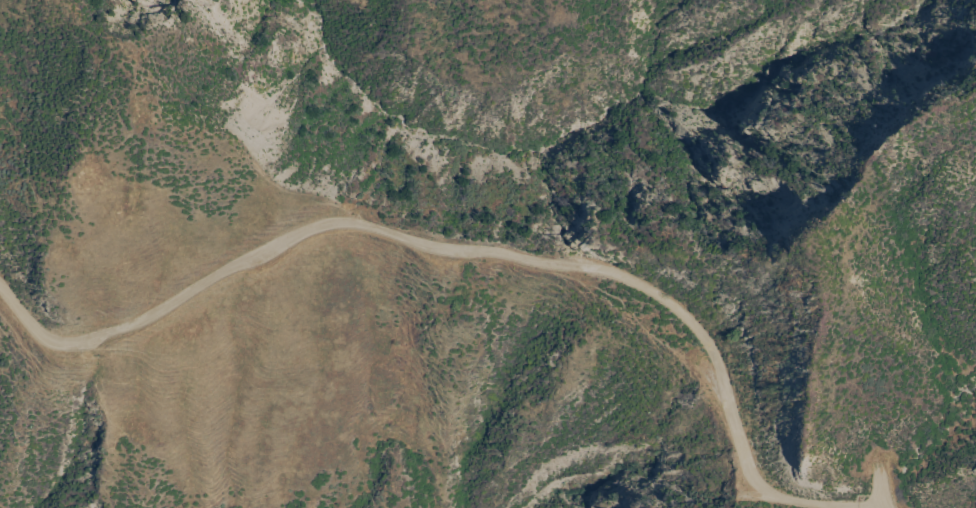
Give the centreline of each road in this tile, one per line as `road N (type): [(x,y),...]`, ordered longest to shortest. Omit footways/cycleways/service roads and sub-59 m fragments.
road 1 (track): [(0,300),(38,338),(58,346),(91,343),(345,223),(618,271),(671,302),(707,341),(763,490),(872,507)]

